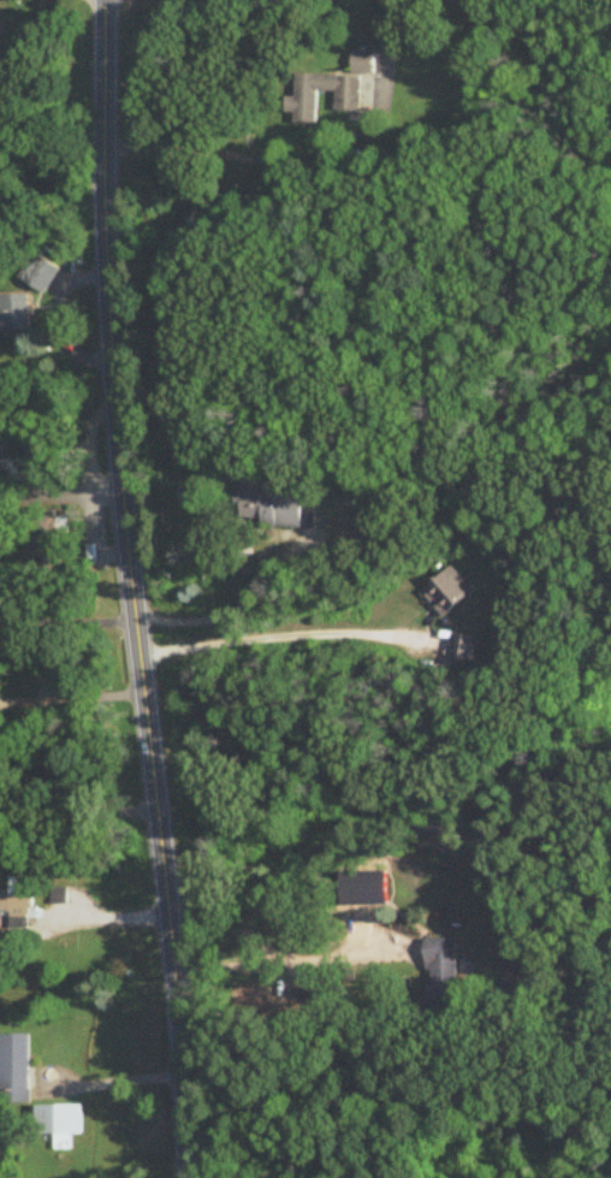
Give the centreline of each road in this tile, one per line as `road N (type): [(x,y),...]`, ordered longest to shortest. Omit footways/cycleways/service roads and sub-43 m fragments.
road 1 (tertiary): [(164,907),(117,416),(104,0)]
road 2 (tertiary): [(188,1177),(164,907)]

